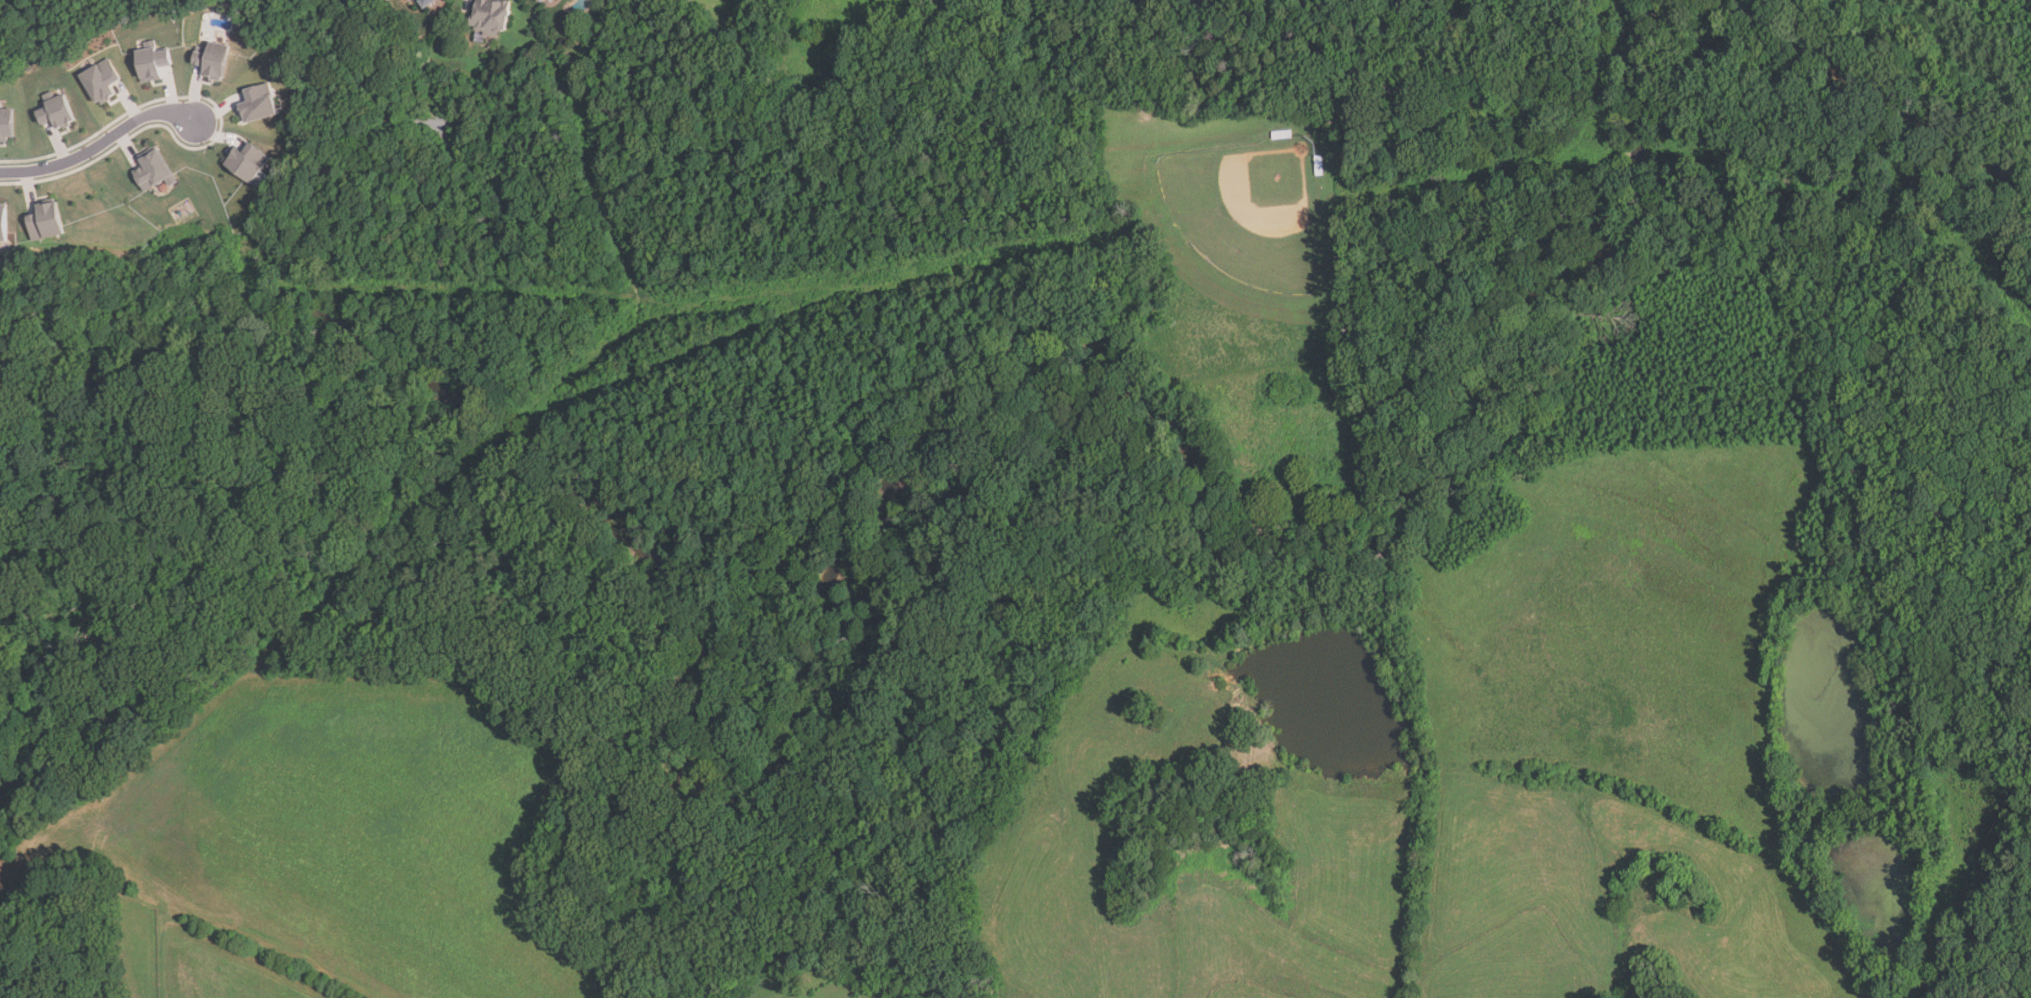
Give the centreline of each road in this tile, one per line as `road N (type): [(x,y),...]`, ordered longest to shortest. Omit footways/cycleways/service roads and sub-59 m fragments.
road 1 (residential): [(0,173),(82,157),(154,113),(199,120)]

